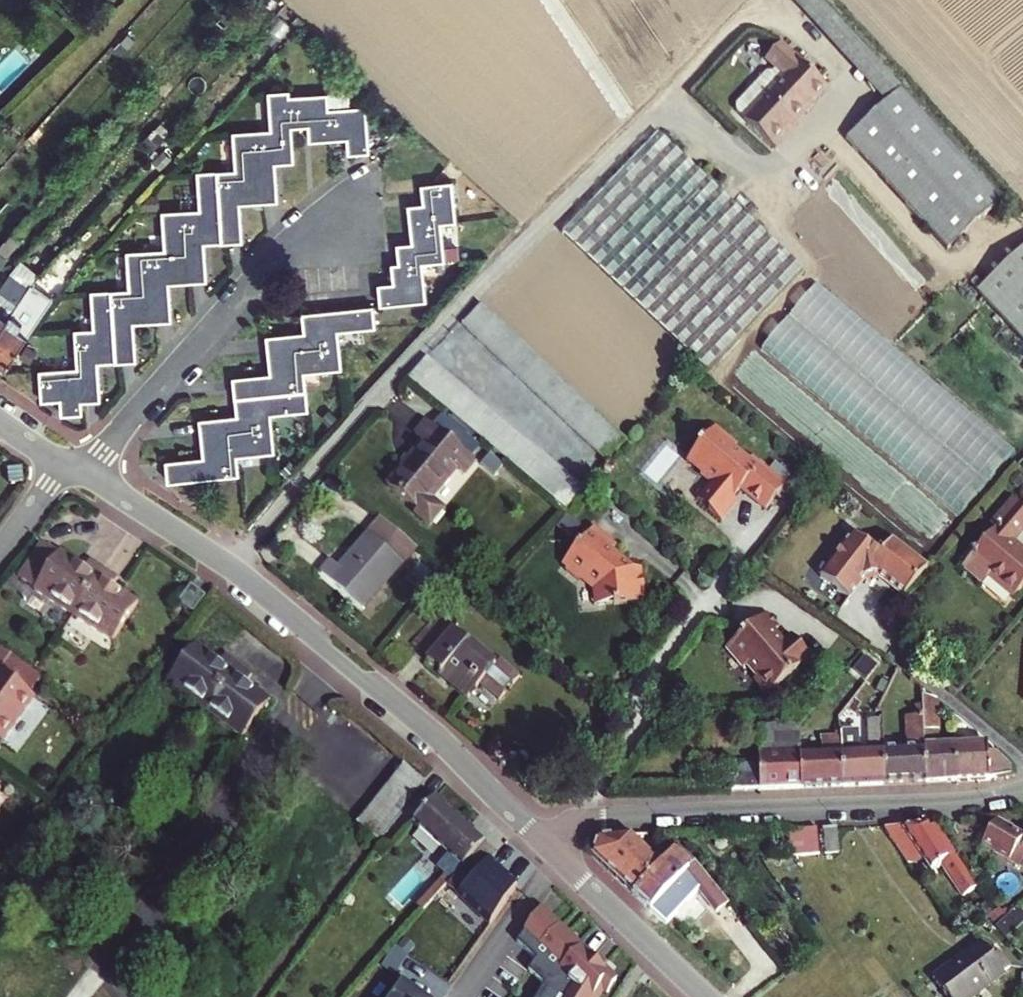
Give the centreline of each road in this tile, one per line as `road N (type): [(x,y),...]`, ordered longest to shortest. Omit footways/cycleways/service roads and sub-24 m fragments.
road 1 (residential): [(548,845),(293,619),(88,475)]
road 2 (residential): [(548,845),(575,823),(605,818),(970,800),(1022,789)]
road 3 (residential): [(88,475),(279,254),(368,186)]
road 4 (residential): [(707,996),(548,845)]

